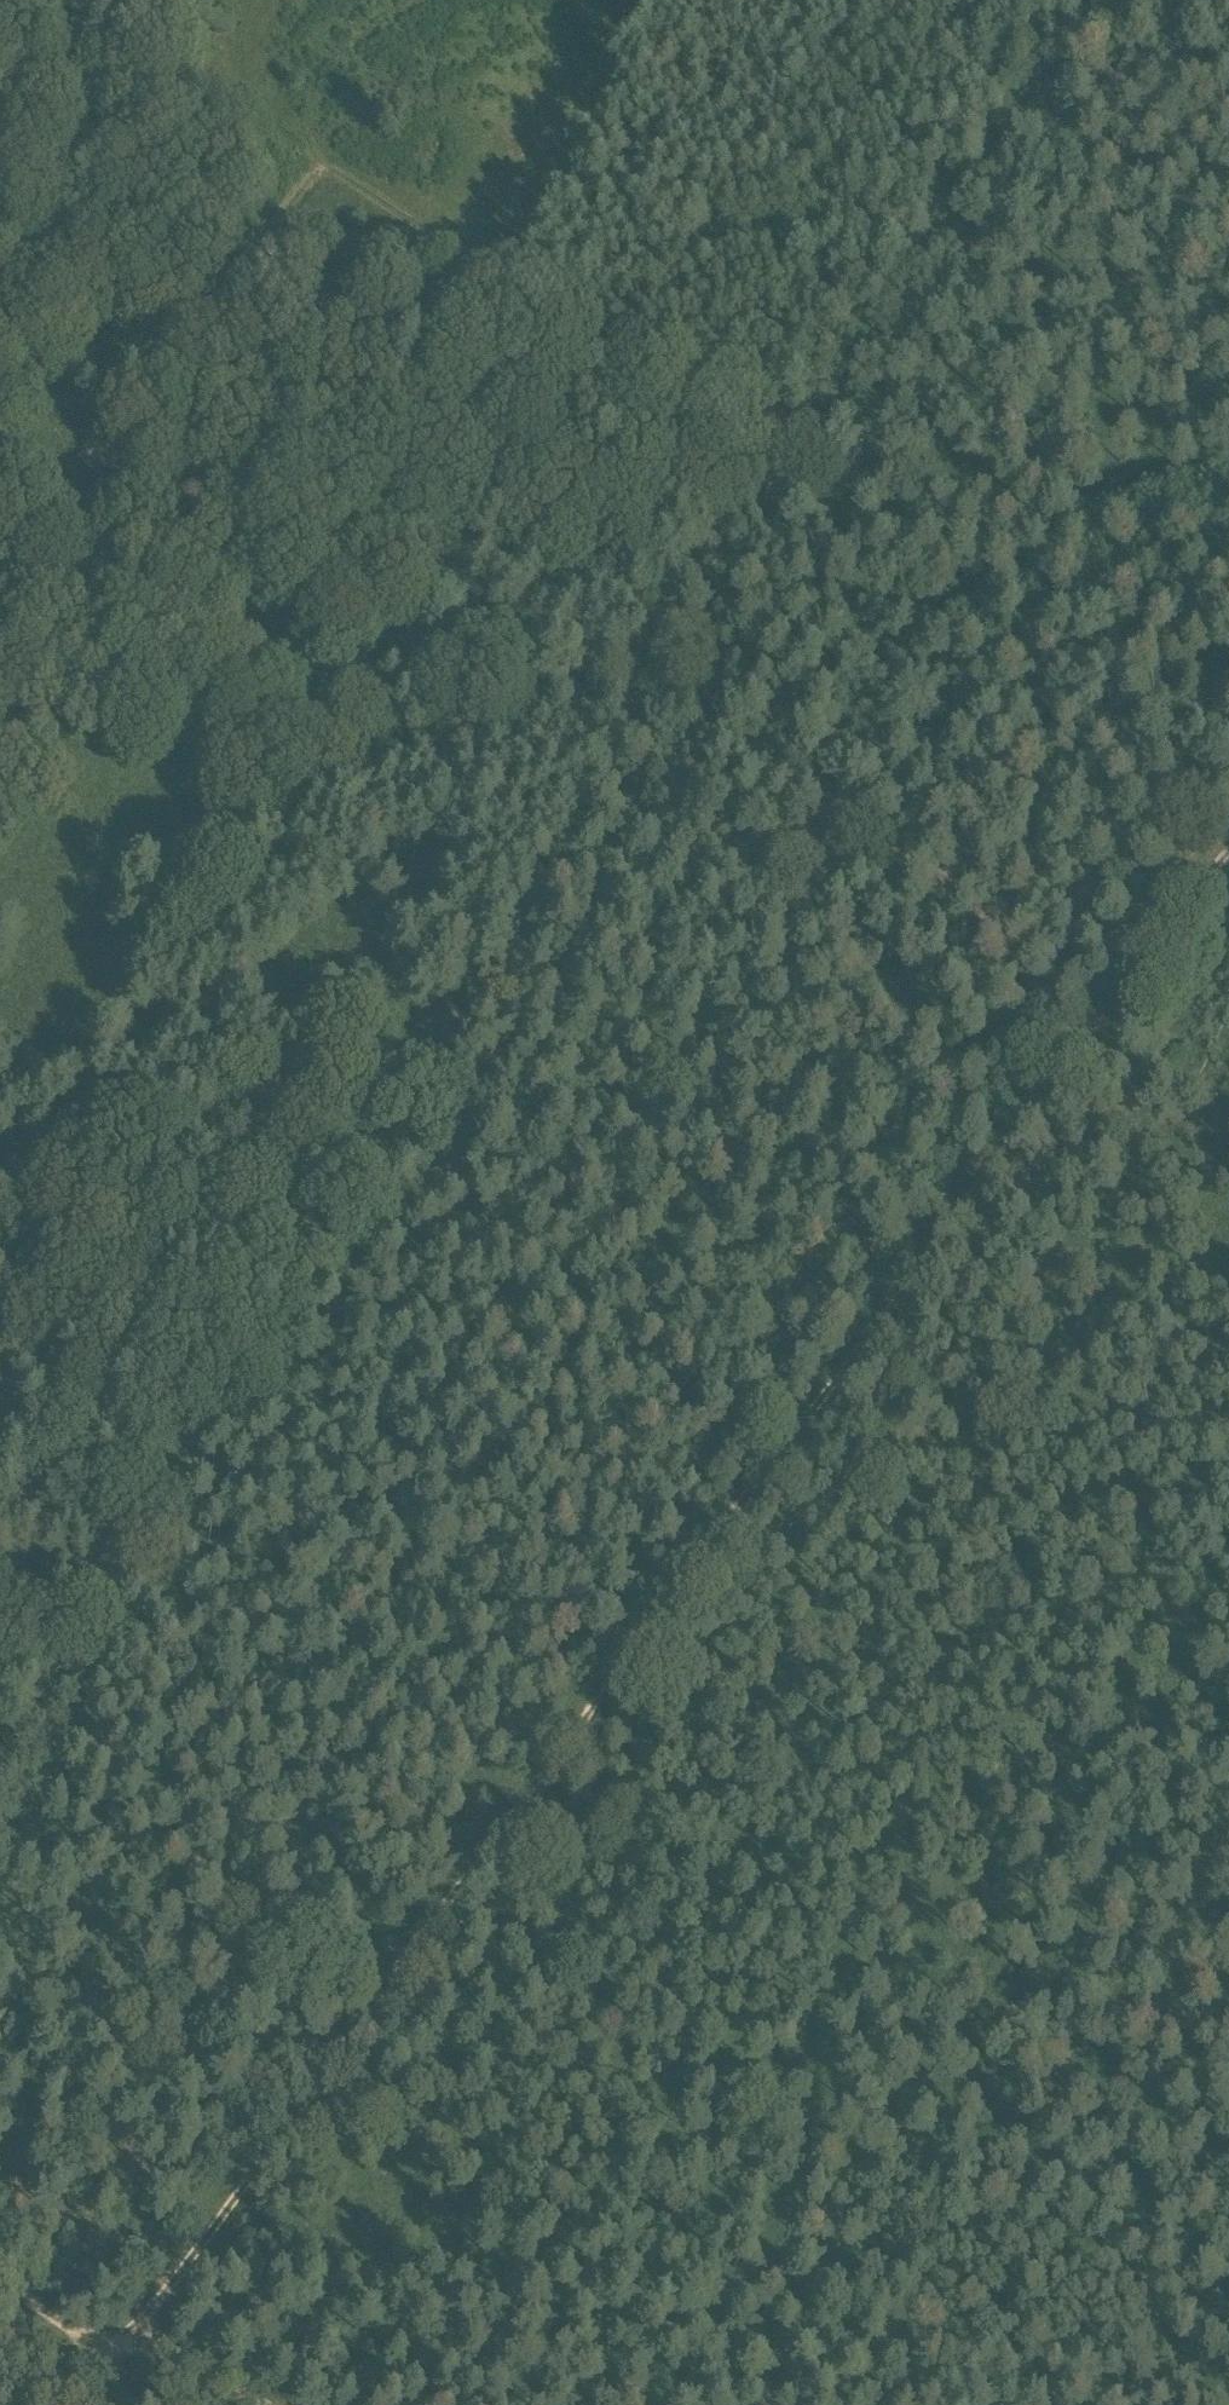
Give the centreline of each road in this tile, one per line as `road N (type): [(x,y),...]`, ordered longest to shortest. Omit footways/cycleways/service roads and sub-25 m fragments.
road 1 (track): [(1228,860),(1083,1050),(964,1226),(141,2345)]
road 2 (track): [(1108,1015),(949,877),(711,726),(672,673),(684,619),(798,452),(794,412),(732,366),(512,279)]
road 3 (track): [(0,2270),(141,2345)]
road 4 (track): [(141,2345),(249,2404)]

